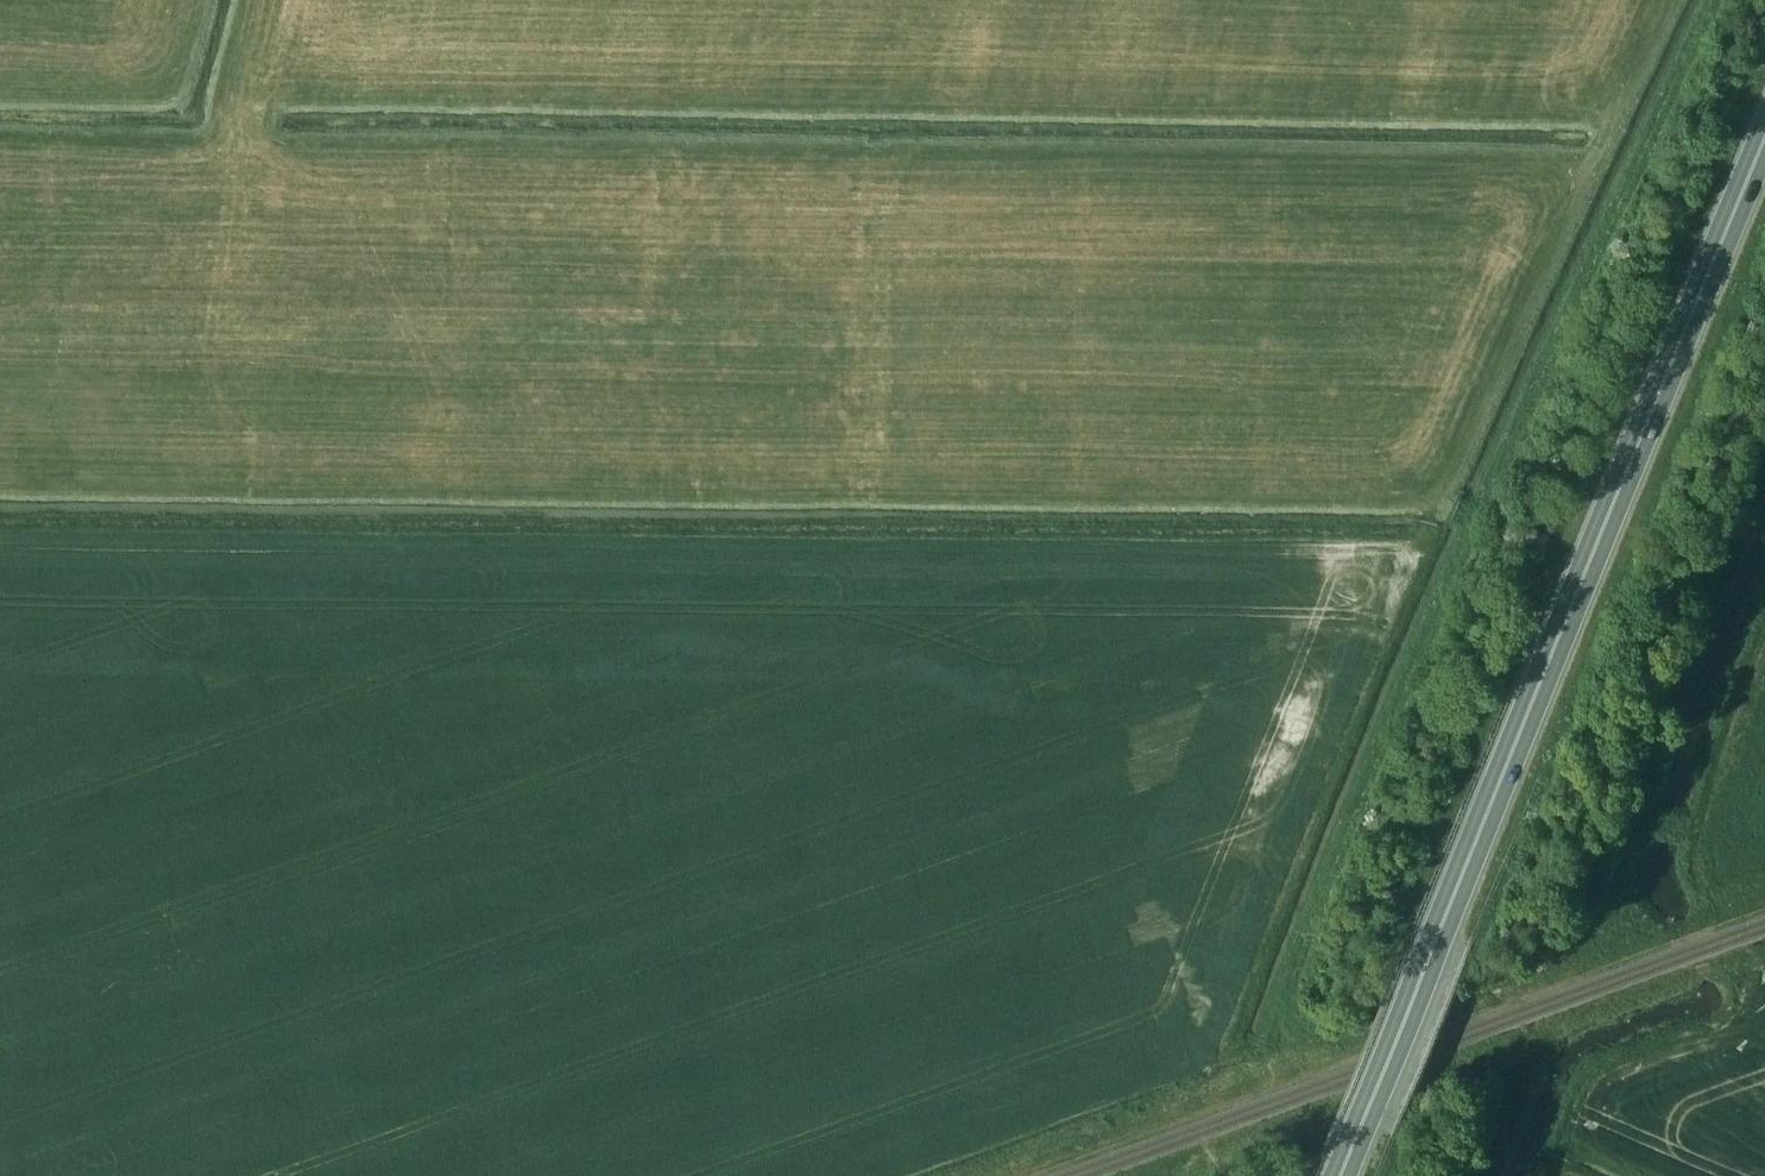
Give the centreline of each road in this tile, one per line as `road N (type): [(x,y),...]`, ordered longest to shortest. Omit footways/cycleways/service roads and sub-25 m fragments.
road 1 (trunk): [(1343,1175),(1764,141)]

